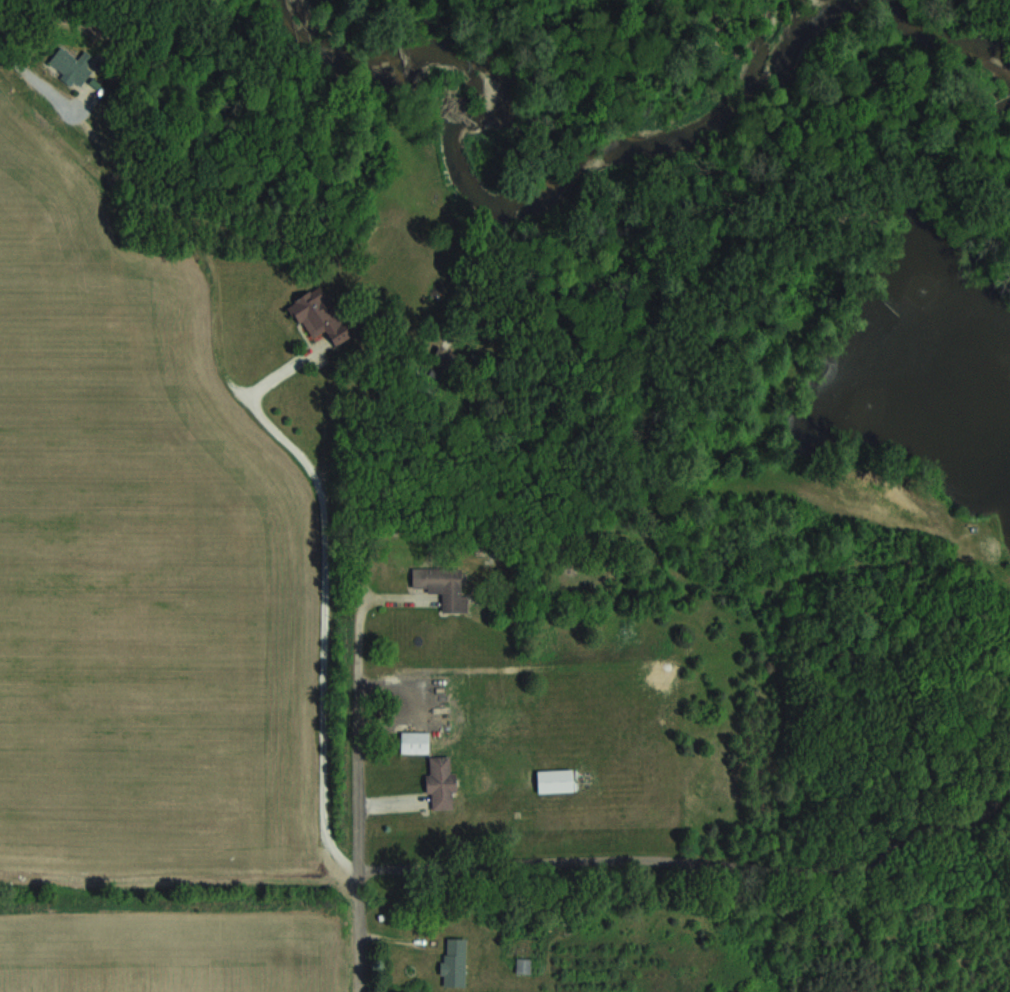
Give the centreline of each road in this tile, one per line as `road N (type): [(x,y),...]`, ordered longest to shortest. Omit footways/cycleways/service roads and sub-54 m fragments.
road 1 (residential): [(355,991),(357,599)]

